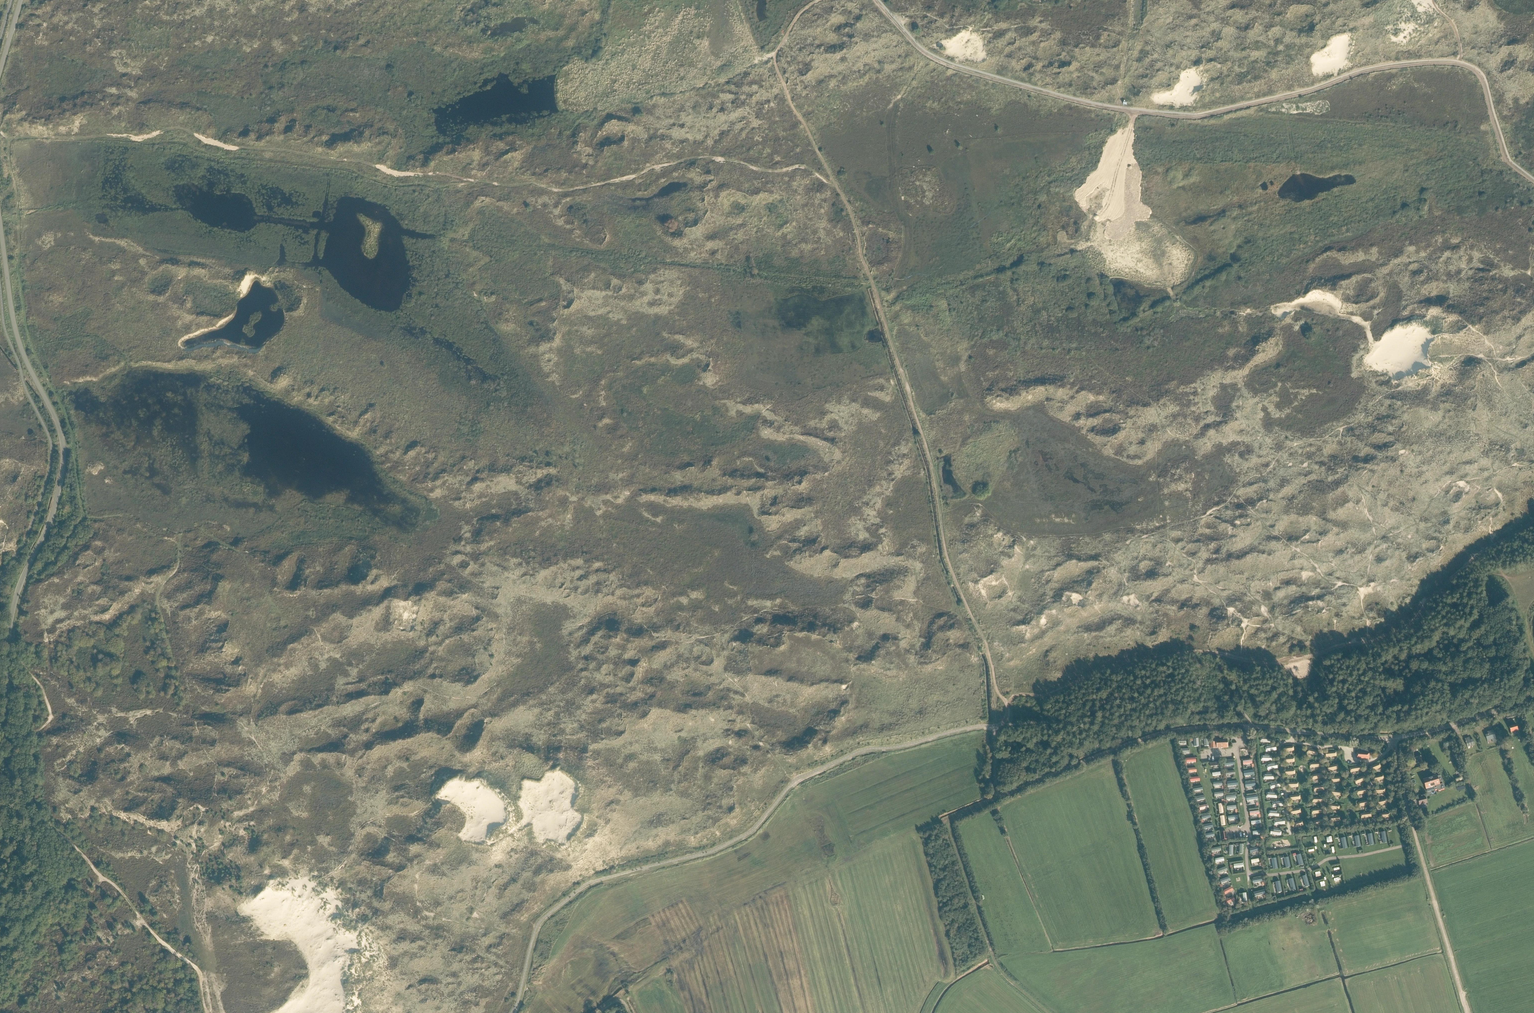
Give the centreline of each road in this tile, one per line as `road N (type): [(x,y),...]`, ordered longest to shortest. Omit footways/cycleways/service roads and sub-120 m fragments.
road 1 (track): [(0,131),(9,138),(177,141),(224,157),(336,168),(394,185),(573,190),(706,157),(812,171)]
road 2 (track): [(819,0),(781,42),(777,65),(864,243),(931,464),(958,586),(1008,711),(1003,724)]
road 3 (track): [(515,1012),(541,926),(588,887),(717,852),(754,833),(798,783),(865,753),(1002,725)]
road 4 (track): [(85,517),(63,553),(26,582),(17,613),(15,652),(42,688),(50,719),(37,735),(33,806),(195,968),(207,1012)]
road 5 (track): [(1005,705),(1182,653),(1283,663),(1390,636),(1479,554),(1533,520)]
road 6 (tertiary): [(0,737),(14,605),(52,515),(64,454),(16,334),(0,224)]
road 7 (track): [(9,138),(26,327),(71,430),(85,517)]
road 8 (unclassified): [(1236,725),(1391,738),(1533,699)]
road 9 (track): [(1468,1012),(1391,738)]
road 10 (track): [(1236,725),(1163,733),(998,798)]
road 11 (track): [(1048,1012),(995,961),(950,831),(955,817)]

